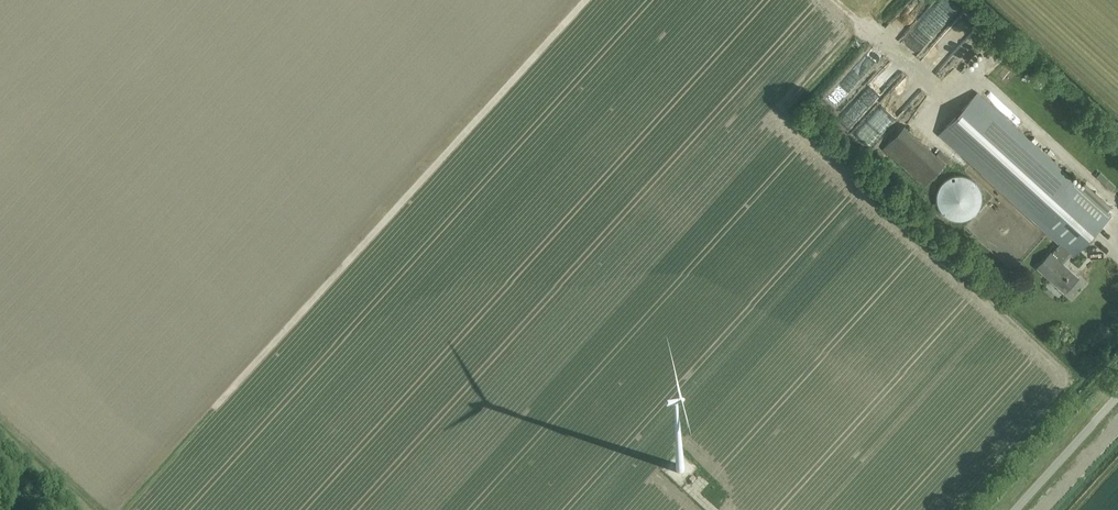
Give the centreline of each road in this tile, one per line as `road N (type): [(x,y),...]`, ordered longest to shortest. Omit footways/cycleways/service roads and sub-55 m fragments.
road 1 (residential): [(1014,509),(1117,395)]

